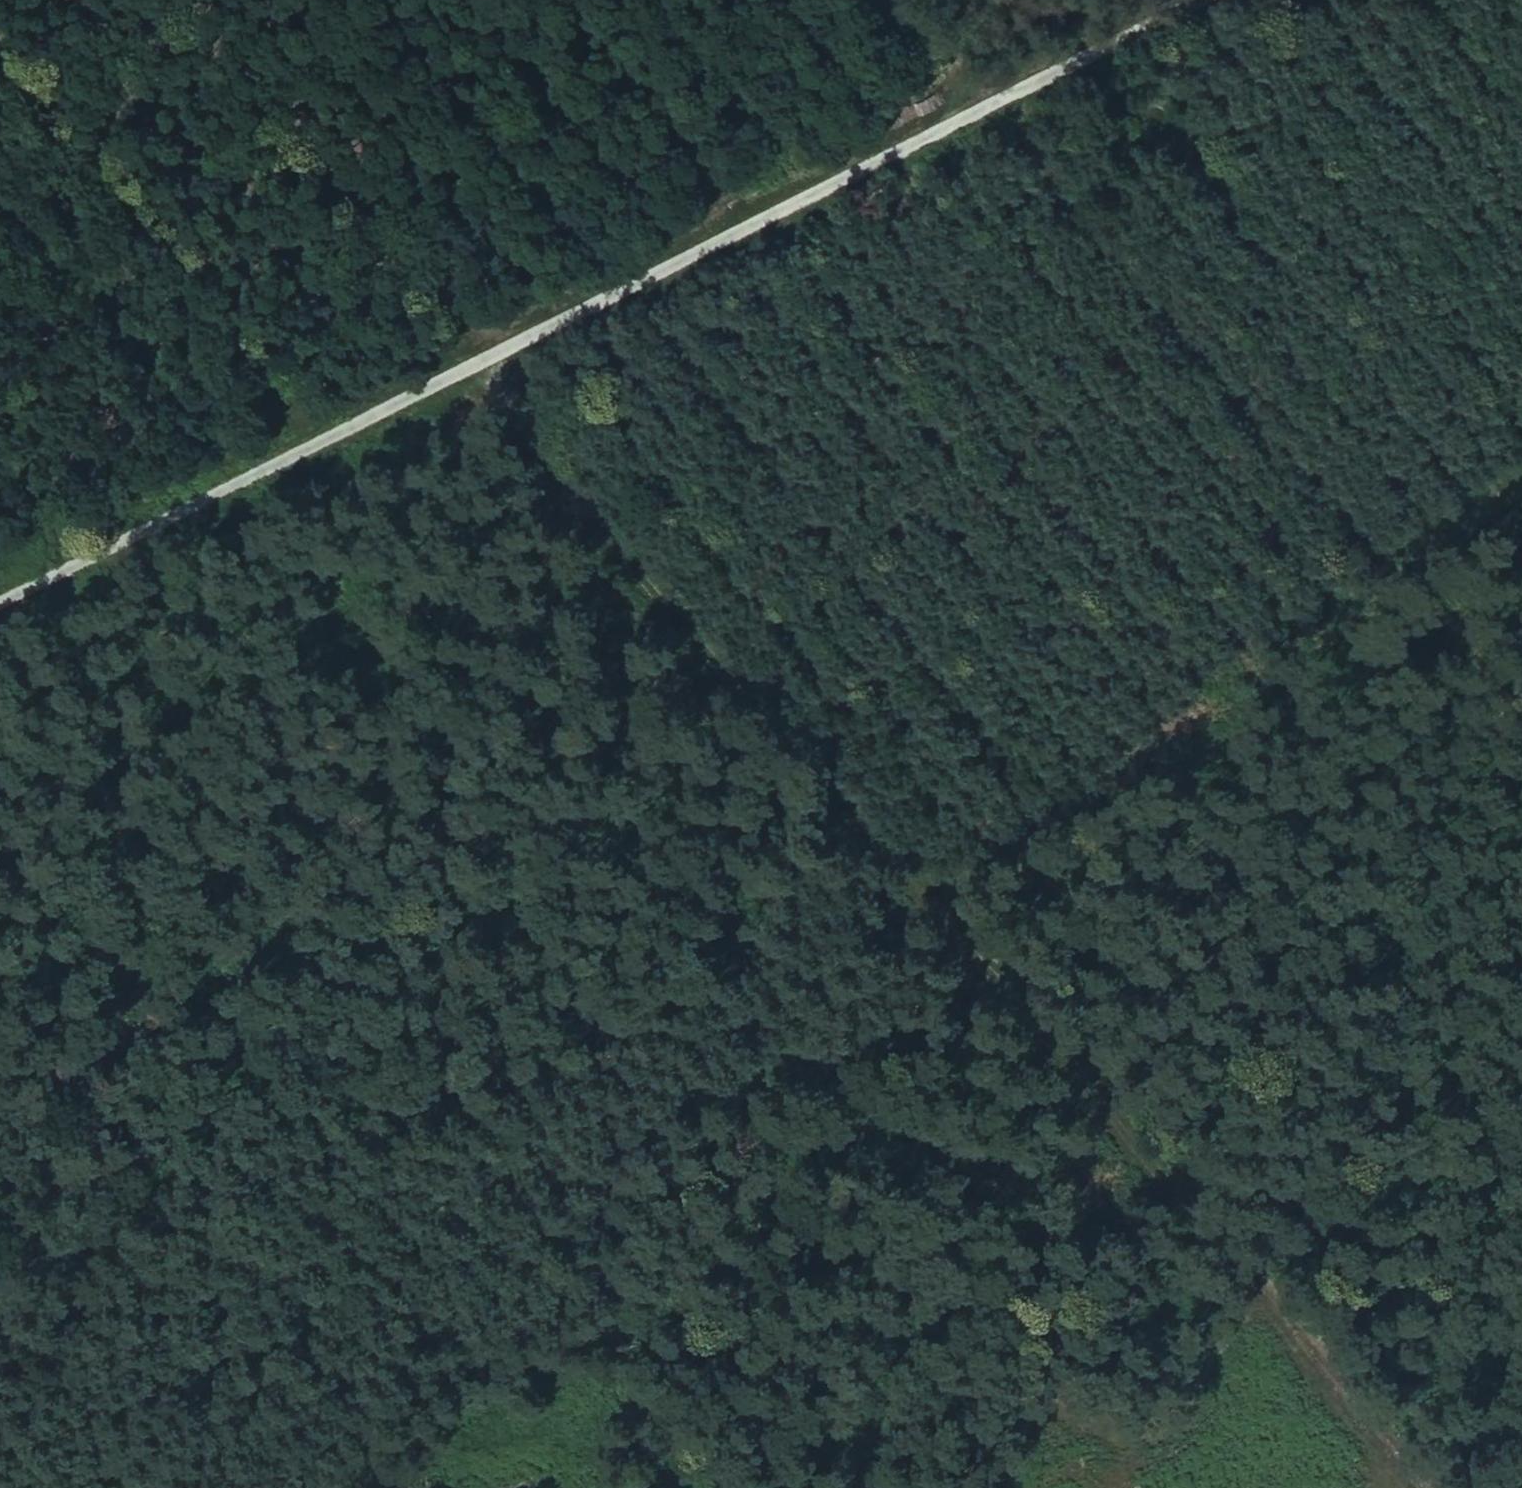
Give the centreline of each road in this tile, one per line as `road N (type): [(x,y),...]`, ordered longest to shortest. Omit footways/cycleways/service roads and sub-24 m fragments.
road 1 (track): [(1181,0),(0,591)]

